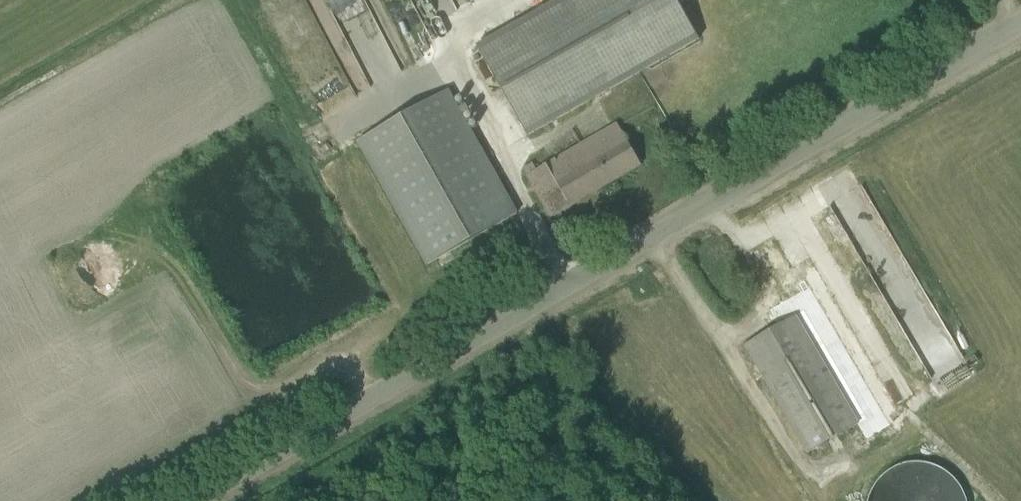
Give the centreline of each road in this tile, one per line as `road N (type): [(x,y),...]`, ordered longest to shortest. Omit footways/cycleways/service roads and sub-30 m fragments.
road 1 (tertiary): [(188,500),(1020,14)]
road 2 (track): [(192,0),(0,111)]
road 3 (track): [(994,500),(902,399)]

